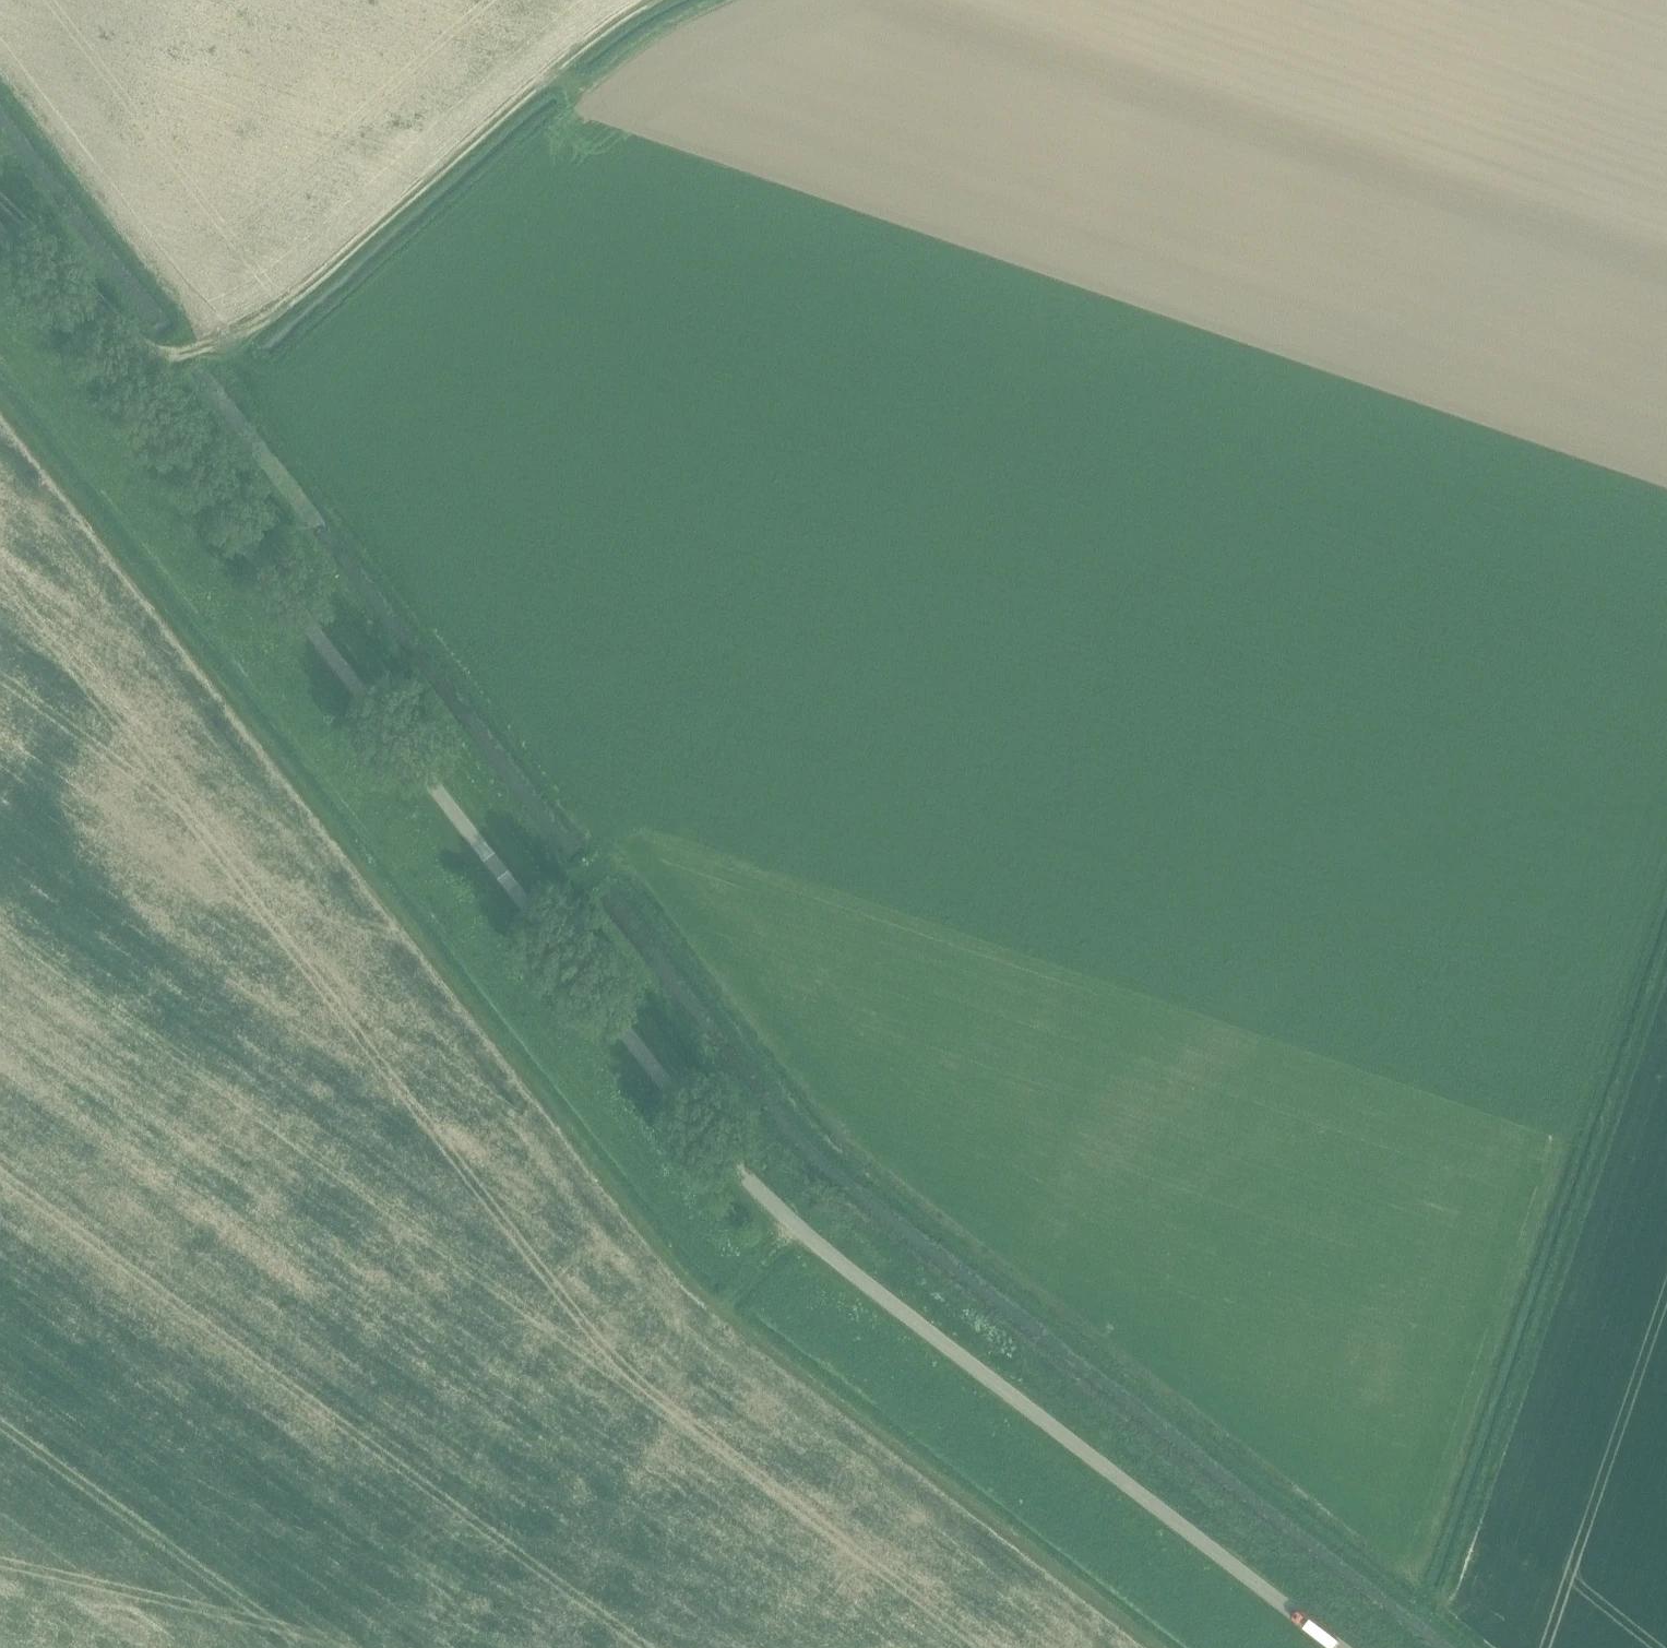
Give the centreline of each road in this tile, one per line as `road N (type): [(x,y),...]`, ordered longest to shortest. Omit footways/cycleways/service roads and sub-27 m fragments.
road 1 (unclassified): [(1338,1647),(856,1275),(764,1195),(658,1073),(0,237)]

